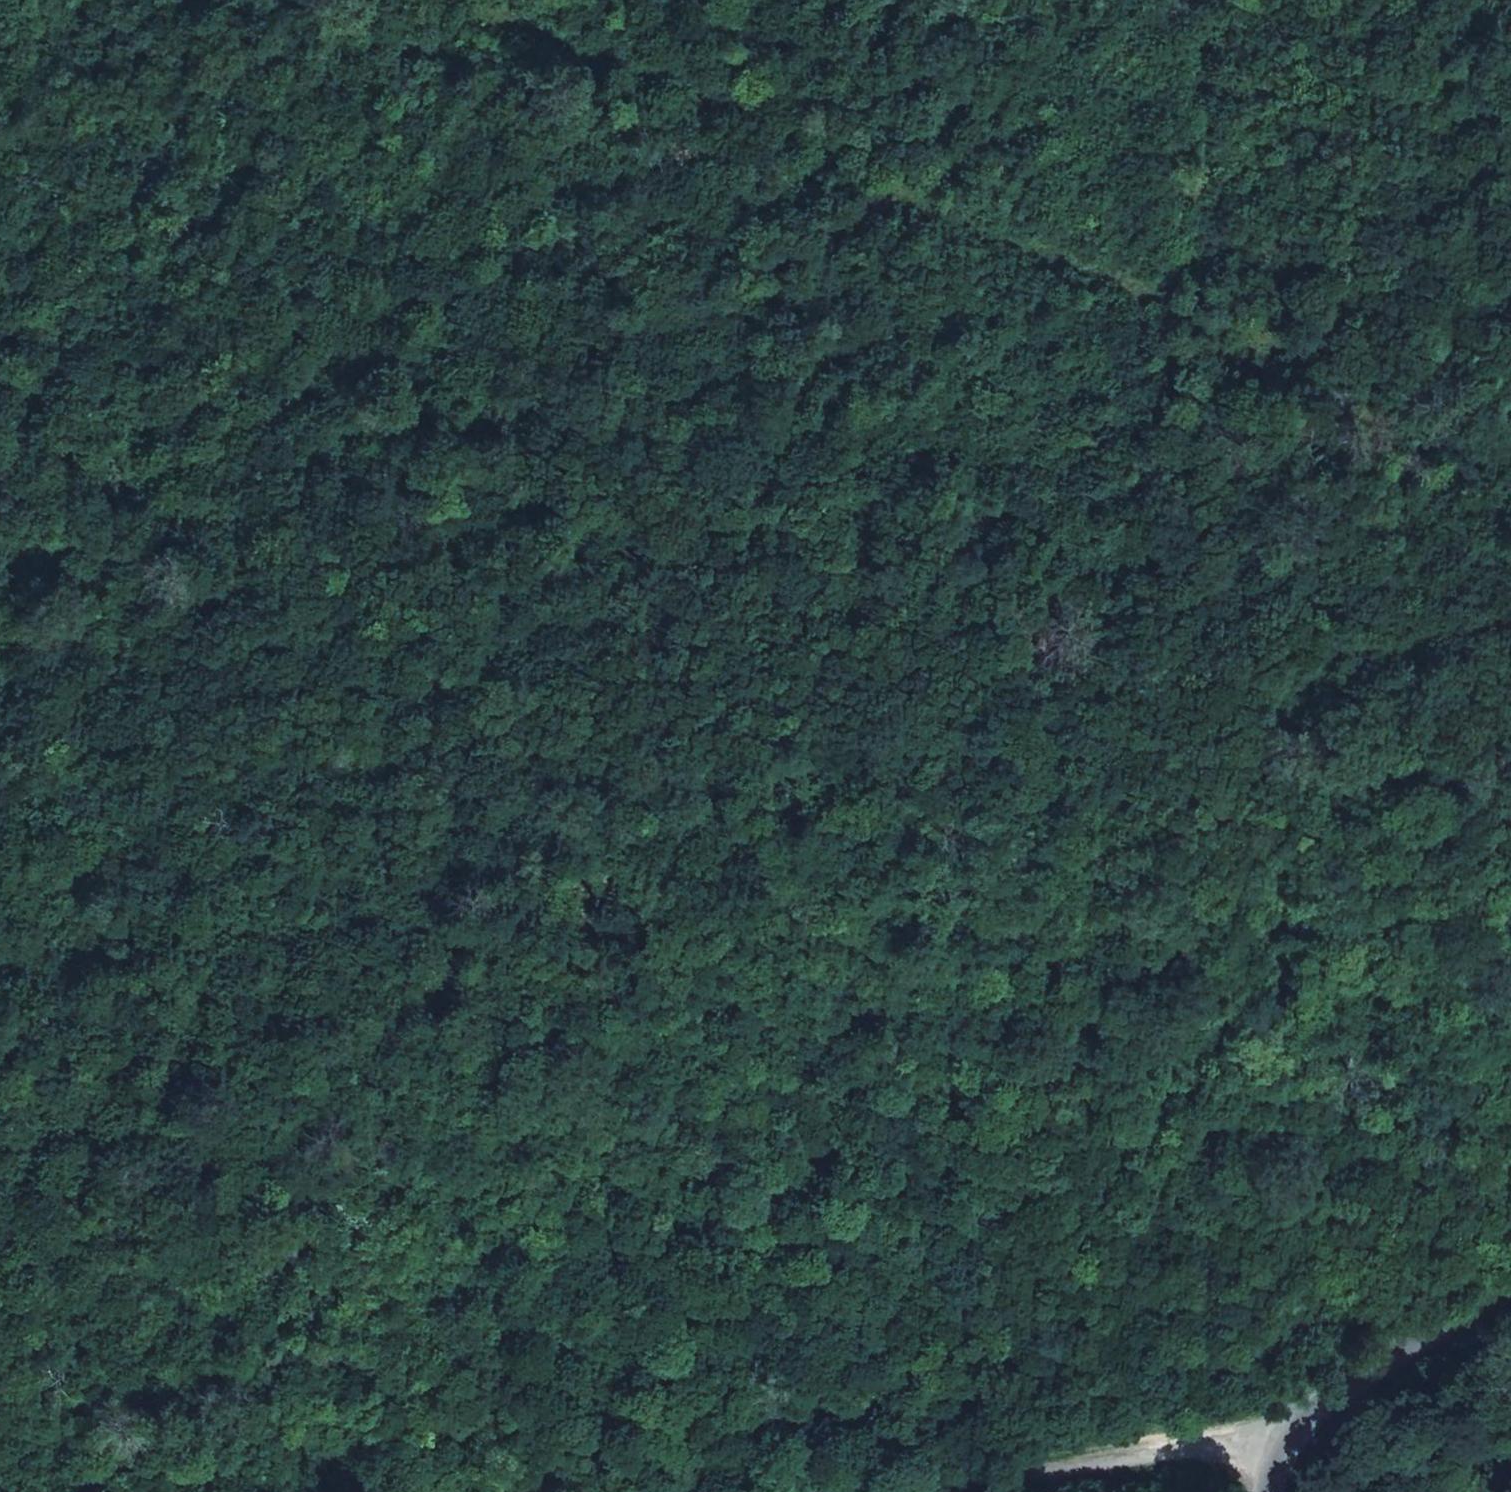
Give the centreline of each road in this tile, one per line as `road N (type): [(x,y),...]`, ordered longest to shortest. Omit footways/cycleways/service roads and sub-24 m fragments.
road 1 (track): [(1281,1452),(1241,1441),(1055,1463),(935,1491)]
road 2 (tertiary): [(1272,1491),(1281,1452),(1510,1297)]

